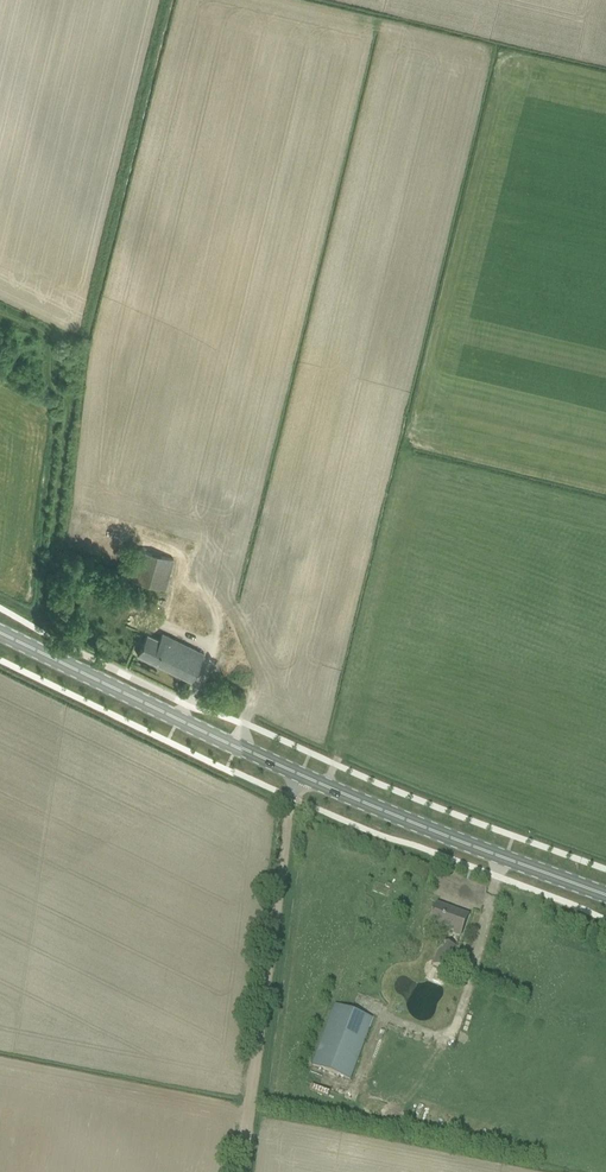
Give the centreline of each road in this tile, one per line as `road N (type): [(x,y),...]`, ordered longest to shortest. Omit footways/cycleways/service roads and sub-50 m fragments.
road 1 (primary): [(605,898),(324,787),(0,633)]

